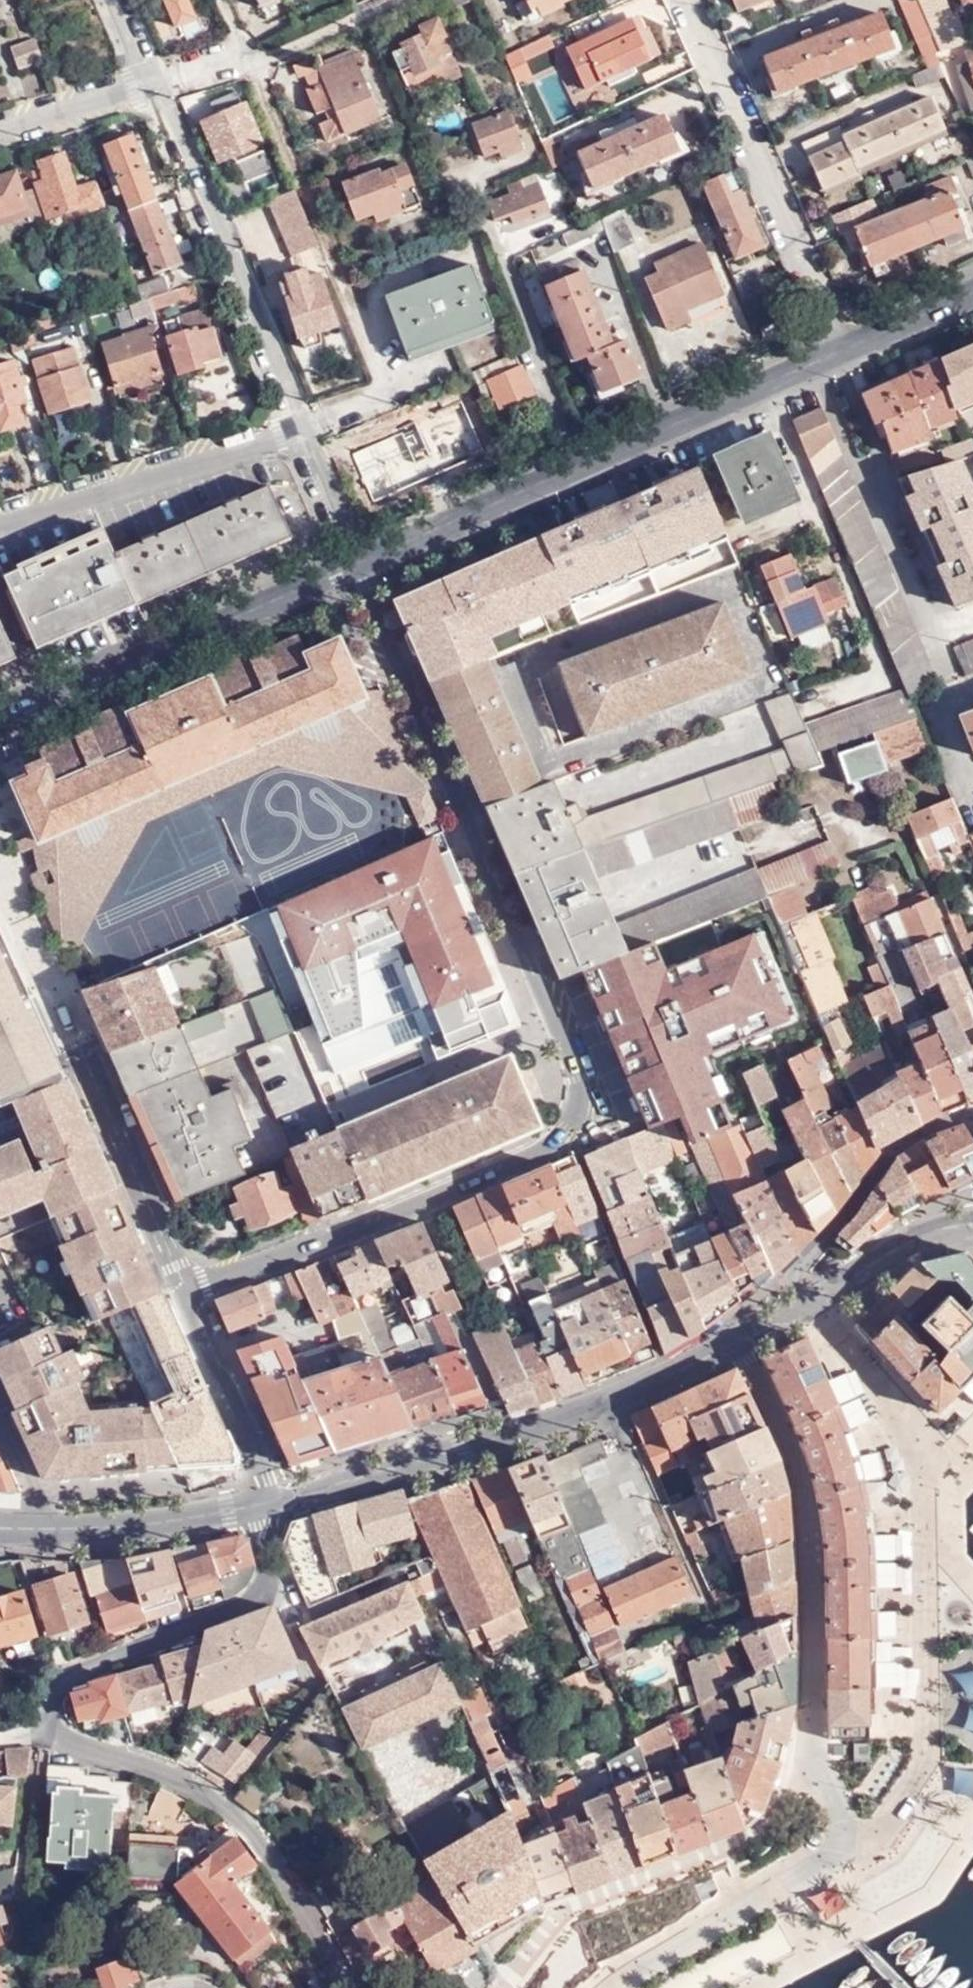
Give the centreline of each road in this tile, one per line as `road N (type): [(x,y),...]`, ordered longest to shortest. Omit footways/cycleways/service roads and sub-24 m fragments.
road 1 (residential): [(357,569),(574,1062),(575,1109),(556,1146),(534,1158),(189,1293)]
road 2 (residential): [(260,1517),(267,1565),(258,1597),(72,1675),(58,1686),(51,1716),(67,1740),(143,1763),(242,1821),(267,1850),(342,1987)]
road 3 (residential): [(814,1306),(896,1447),(901,1502),(912,1702),(892,1747),(849,1804)]
road 4 (tertiary): [(357,569),(843,354)]
road 5 (tertiary): [(283,1509),(541,1426),(740,1343)]
road 6 (residential): [(189,1293),(0,869)]
road 7 (residential): [(740,1343),(797,1476),(811,1628),(807,1768)]
road 8 (tertiary): [(0,726),(357,569)]
road 9 (residential): [(685,0),(843,354)]
road 10 (residential): [(155,80),(299,428)]
road 11 (residential): [(525,1960),(795,1815),(807,1768)]
road 12 (residential): [(299,428),(0,528)]
road 13 (residential): [(849,1804),(780,1878),(612,1987)]
road 14 (tertiary): [(0,1526),(260,1517)]
road 15 (residential): [(189,1293),(283,1509)]
road 16 (residential): [(814,1306),(907,1244),(972,1226)]
road 17 (residential): [(155,80),(0,134)]
road 18 (residential): [(357,569),(299,428)]
road 19 (tertiary): [(843,354),(972,301)]

